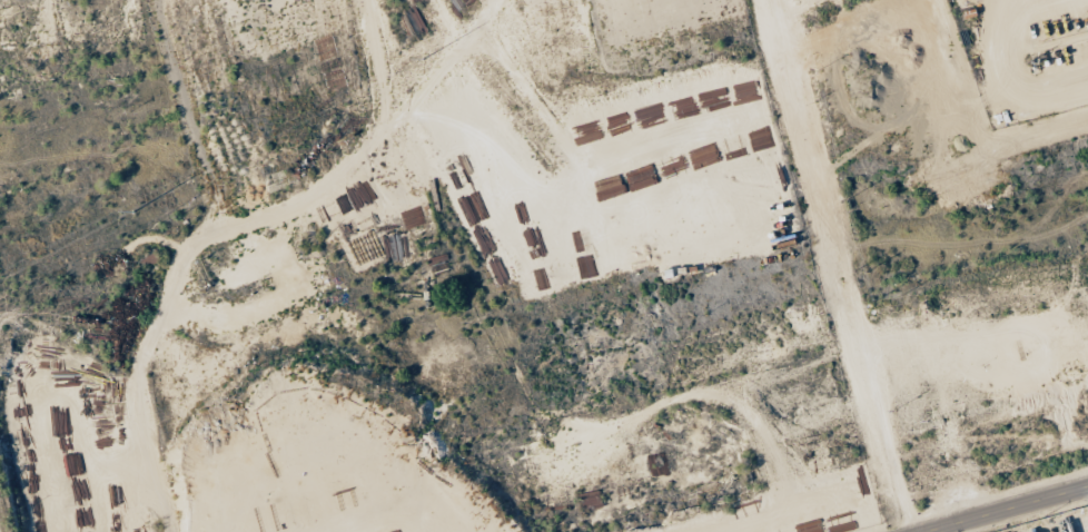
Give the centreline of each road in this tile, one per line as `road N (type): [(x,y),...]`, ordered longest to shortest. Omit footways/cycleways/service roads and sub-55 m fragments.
road 1 (tertiary): [(925,531),(1087,486)]

